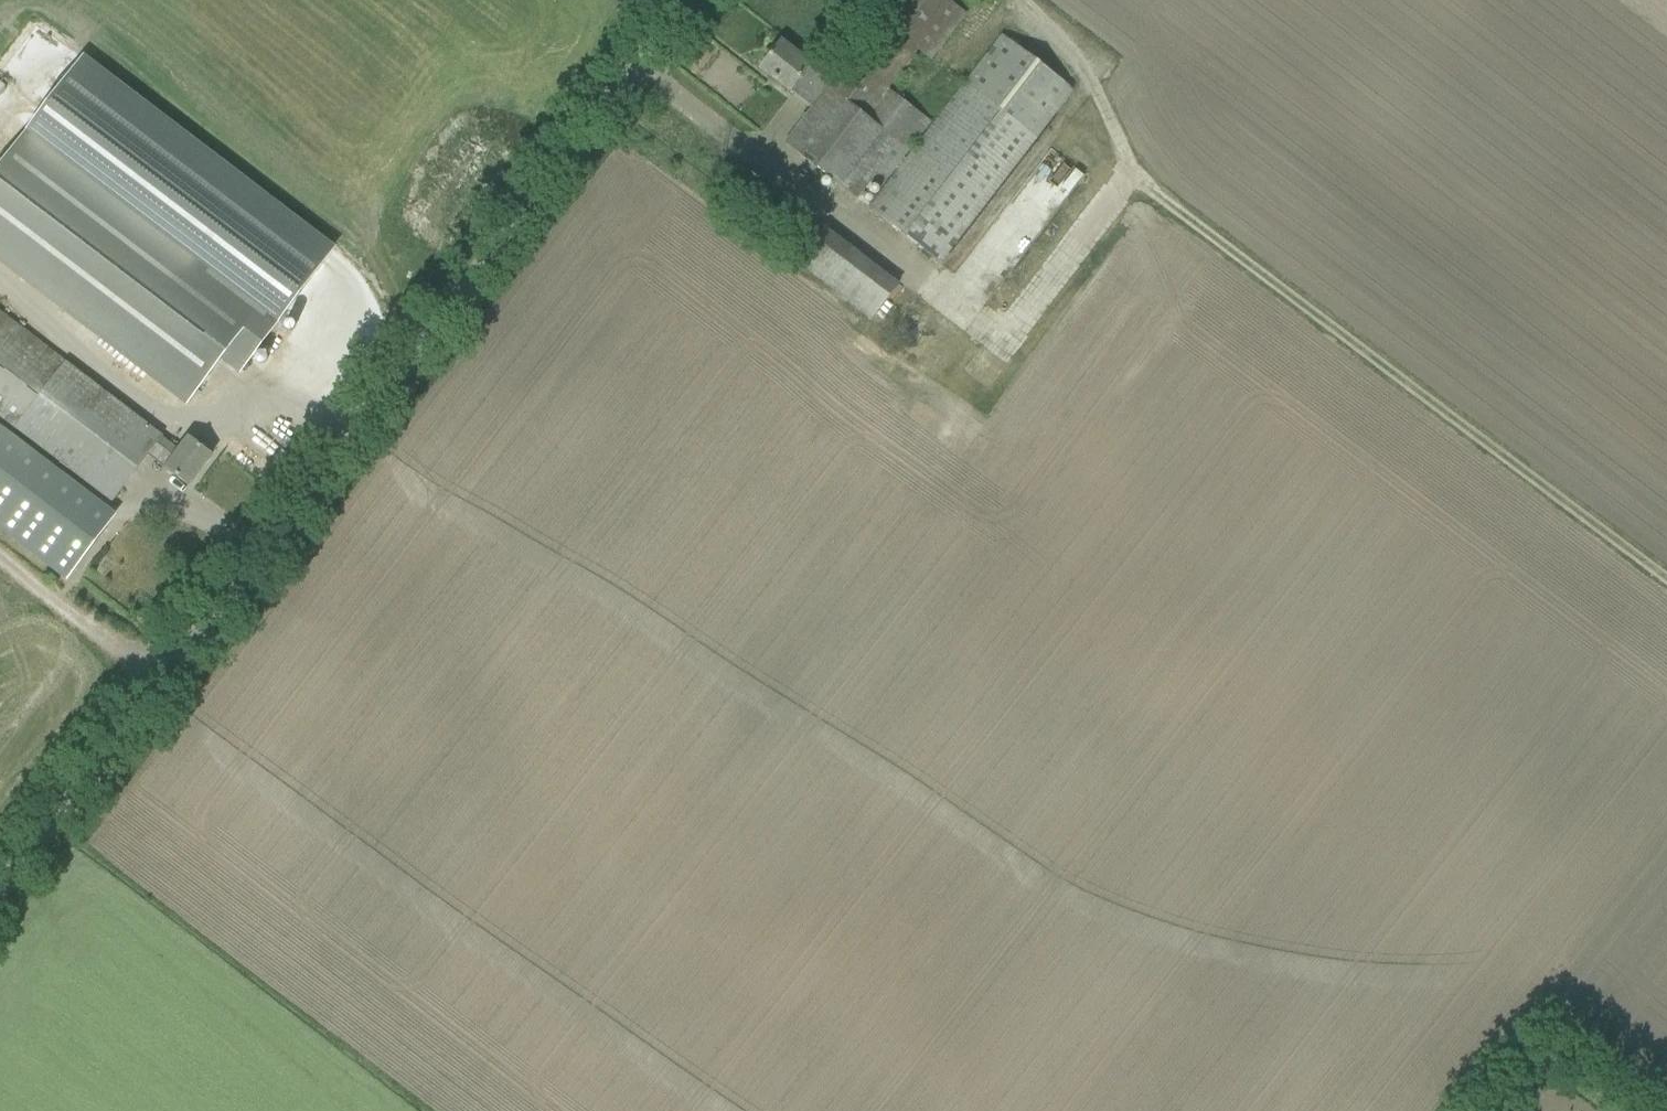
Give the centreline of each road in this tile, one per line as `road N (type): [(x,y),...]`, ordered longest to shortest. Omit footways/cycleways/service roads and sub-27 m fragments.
road 1 (unclassified): [(0,872),(674,0)]

